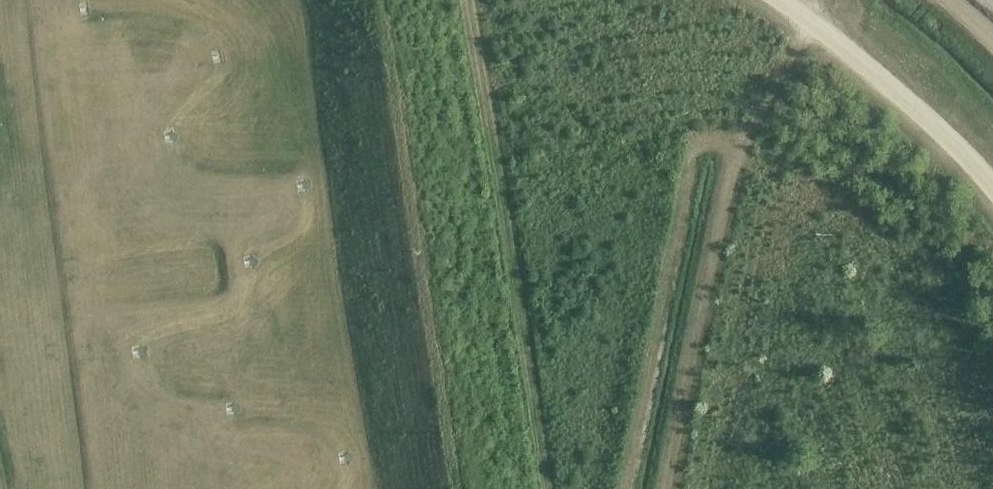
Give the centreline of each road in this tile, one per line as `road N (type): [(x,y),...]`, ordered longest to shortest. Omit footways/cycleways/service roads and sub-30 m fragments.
road 1 (track): [(783,0),(870,68),(992,187)]

